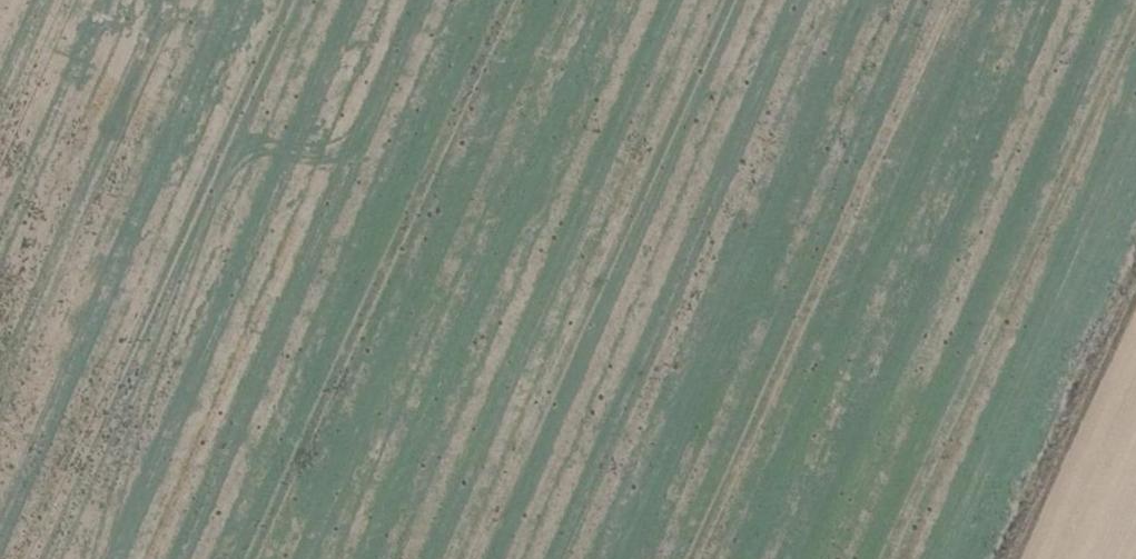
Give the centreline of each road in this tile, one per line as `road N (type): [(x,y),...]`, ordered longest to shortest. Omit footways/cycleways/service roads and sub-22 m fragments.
road 1 (track): [(997,558),(1135,257)]

